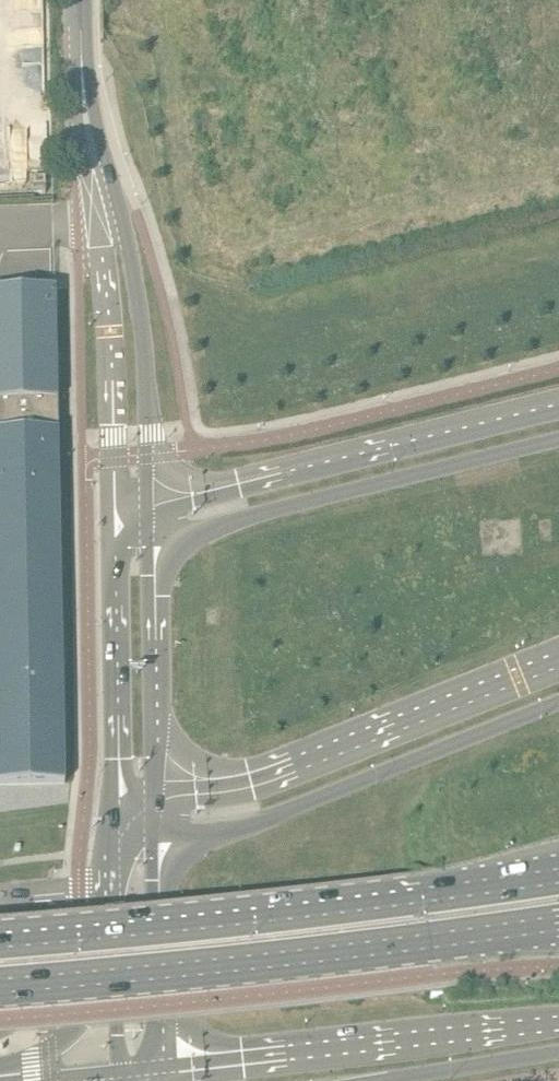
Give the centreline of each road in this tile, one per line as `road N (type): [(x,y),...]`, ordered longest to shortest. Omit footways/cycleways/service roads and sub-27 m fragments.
road 1 (primary): [(558,878),(431,899),(0,944)]
road 2 (primary): [(0,989),(558,926)]
road 3 (tertiary): [(558,661),(244,780),(151,793)]
road 4 (tertiary): [(152,836),(245,823),(558,702)]
road 5 (tertiary): [(558,400),(147,504)]
road 6 (tertiary): [(148,540),(558,438)]
road 7 (tertiary): [(558,1014),(164,1066)]
road 8 (unclassified): [(106,210),(110,525)]
road 9 (unclassified): [(147,504),(140,309),(128,254),(106,210)]
road 10 (tertiary): [(110,525),(110,819)]
road 11 (tertiary): [(151,793),(148,540)]
road 12 (tertiary): [(164,1066),(152,836)]
road 13 (unclassified): [(106,210),(81,82),(79,0)]
road 14 (tertiary): [(360,1080),(558,1053)]
road 15 (tertiary): [(110,819),(112,987)]
road 16 (tertiary): [(112,987),(69,1040),(0,1072)]

